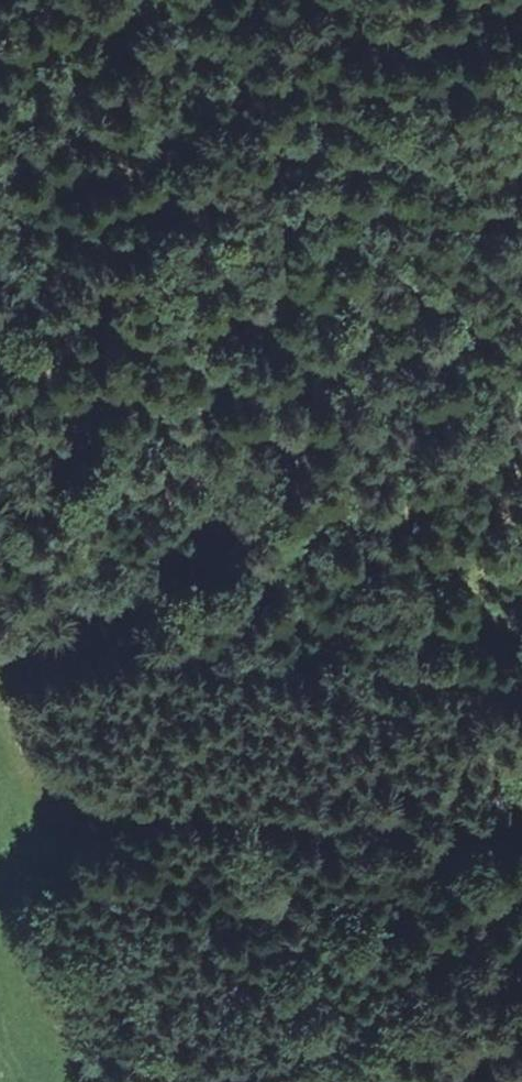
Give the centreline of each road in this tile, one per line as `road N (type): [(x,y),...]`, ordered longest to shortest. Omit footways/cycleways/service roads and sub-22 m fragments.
road 1 (track): [(178,0),(175,100),(81,402),(49,698)]
road 2 (track): [(0,717),(367,571),(521,480)]

